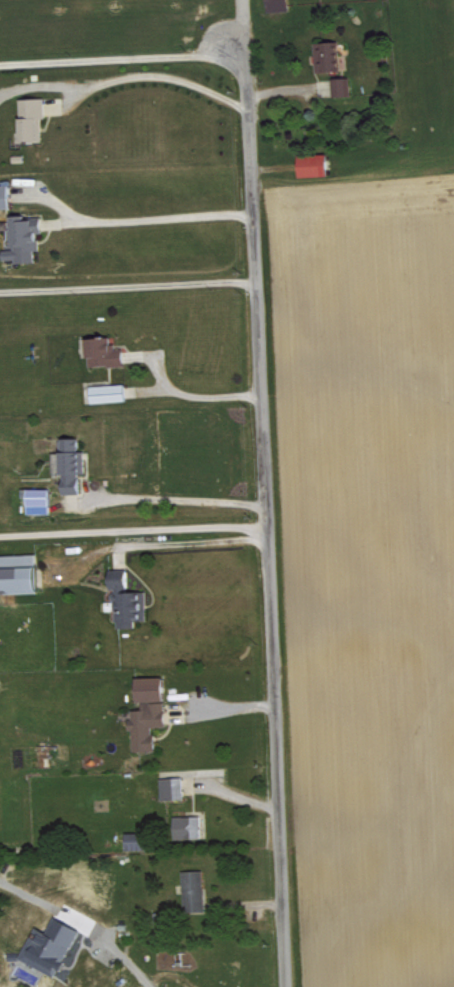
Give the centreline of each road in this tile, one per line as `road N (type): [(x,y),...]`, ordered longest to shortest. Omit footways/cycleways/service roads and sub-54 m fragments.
road 1 (residential): [(286,986),(257,395),(231,281),(215,0)]

